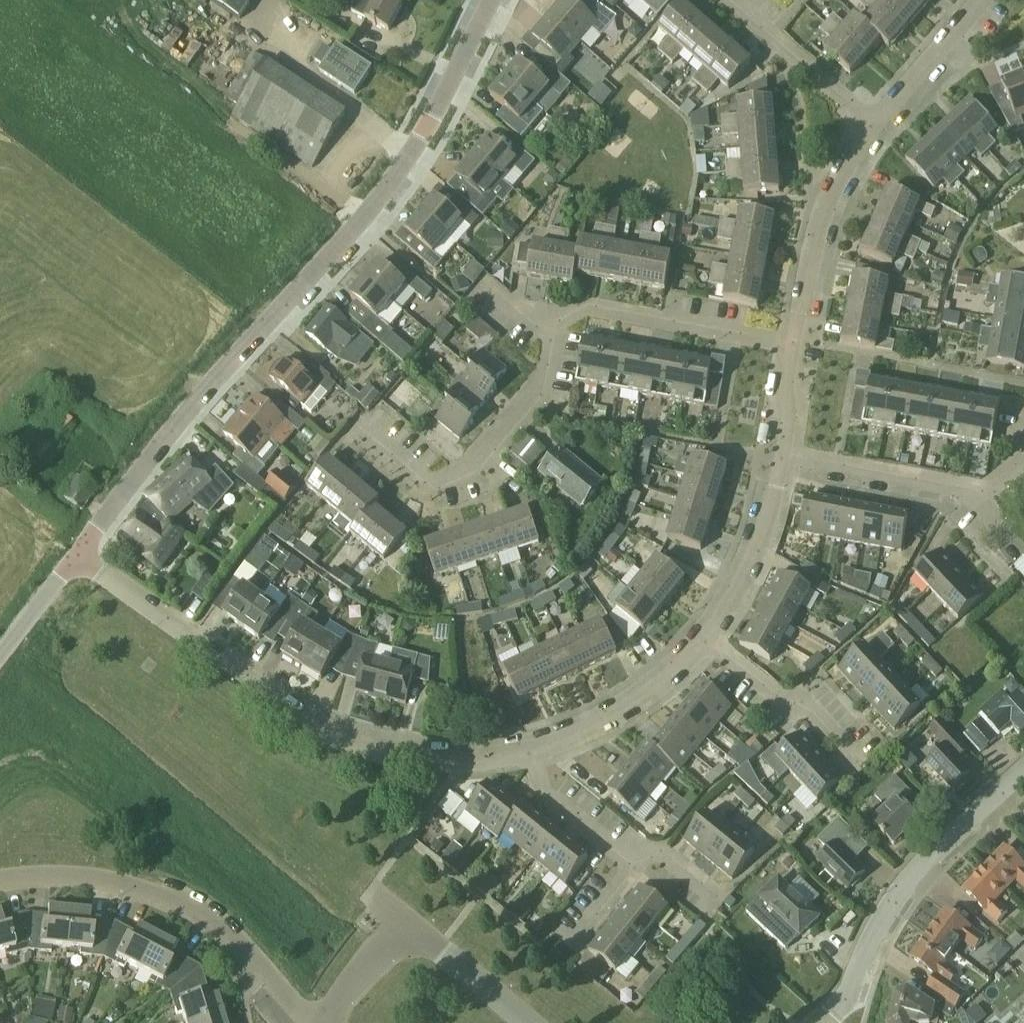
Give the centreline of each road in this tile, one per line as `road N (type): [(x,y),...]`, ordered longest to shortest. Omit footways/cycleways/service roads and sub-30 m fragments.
road 1 (residential): [(79,553),(162,437),(382,189),(437,104),(489,0)]
road 2 (residential): [(79,553),(275,698),(339,735),(416,755),(508,762)]
road 3 (residential): [(0,879),(87,877),(199,914),(321,1022)]
road 4 (residential): [(827,1022),(918,879),(1023,783)]
road 5 (residential): [(357,434),(420,487),(471,466),(538,390),(546,339)]
road 6 (residential): [(546,339),(589,311),(800,355)]
road 7 (residential): [(788,456),(985,494),(1023,454)]
road 8 (residential): [(800,355),(825,185),(873,128)]
road 9 (residential): [(508,762),(594,728),(704,652)]
road 10 (residential): [(704,652),(758,556),(788,456)]
road 11 (residential): [(873,128),(731,0)]
road 12 (residential): [(848,738),(704,652)]
road 13 (residential): [(873,128),(973,0)]
road 14 (residential): [(523,1022),(403,919)]
road 15 (residential): [(625,846),(508,762)]
road 16 (unclassified): [(0,656),(79,553)]
road 17 (residential): [(331,1022),(403,919)]

